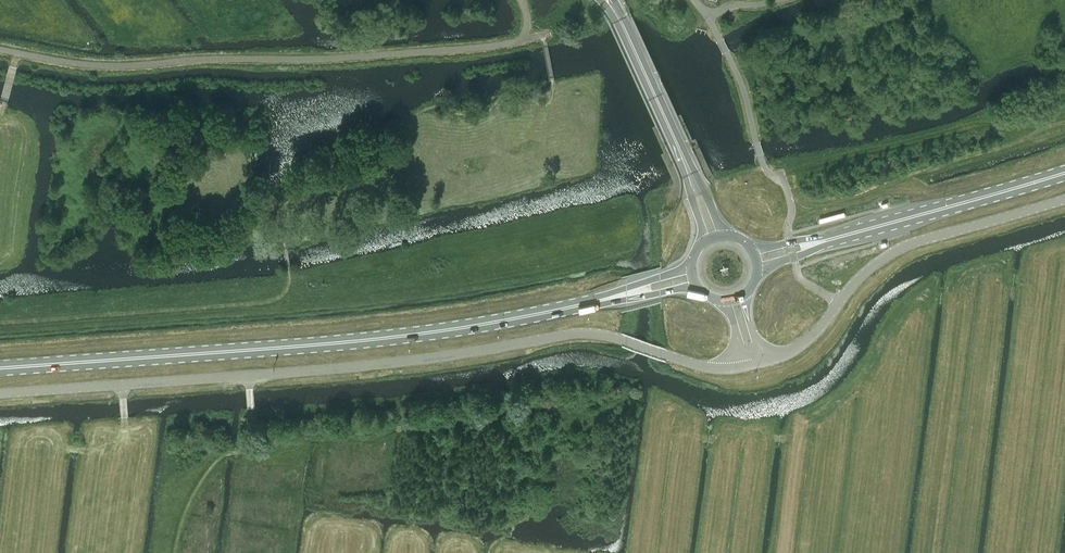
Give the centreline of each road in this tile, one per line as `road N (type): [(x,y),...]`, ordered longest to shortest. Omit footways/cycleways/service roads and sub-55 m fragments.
road 1 (unclassified): [(0,392),(301,370),(582,333),(626,340),(692,366),(735,368)]
road 2 (primary): [(0,367),(375,338),(571,307)]
road 3 (unclassified): [(763,361),(797,347),(894,248),(1064,198)]
road 4 (primary): [(832,239),(1064,173)]
road 5 (secondary): [(680,150),(609,0)]
road 6 (primary): [(692,265),(571,307)]
road 7 (primary): [(571,307),(697,287)]

